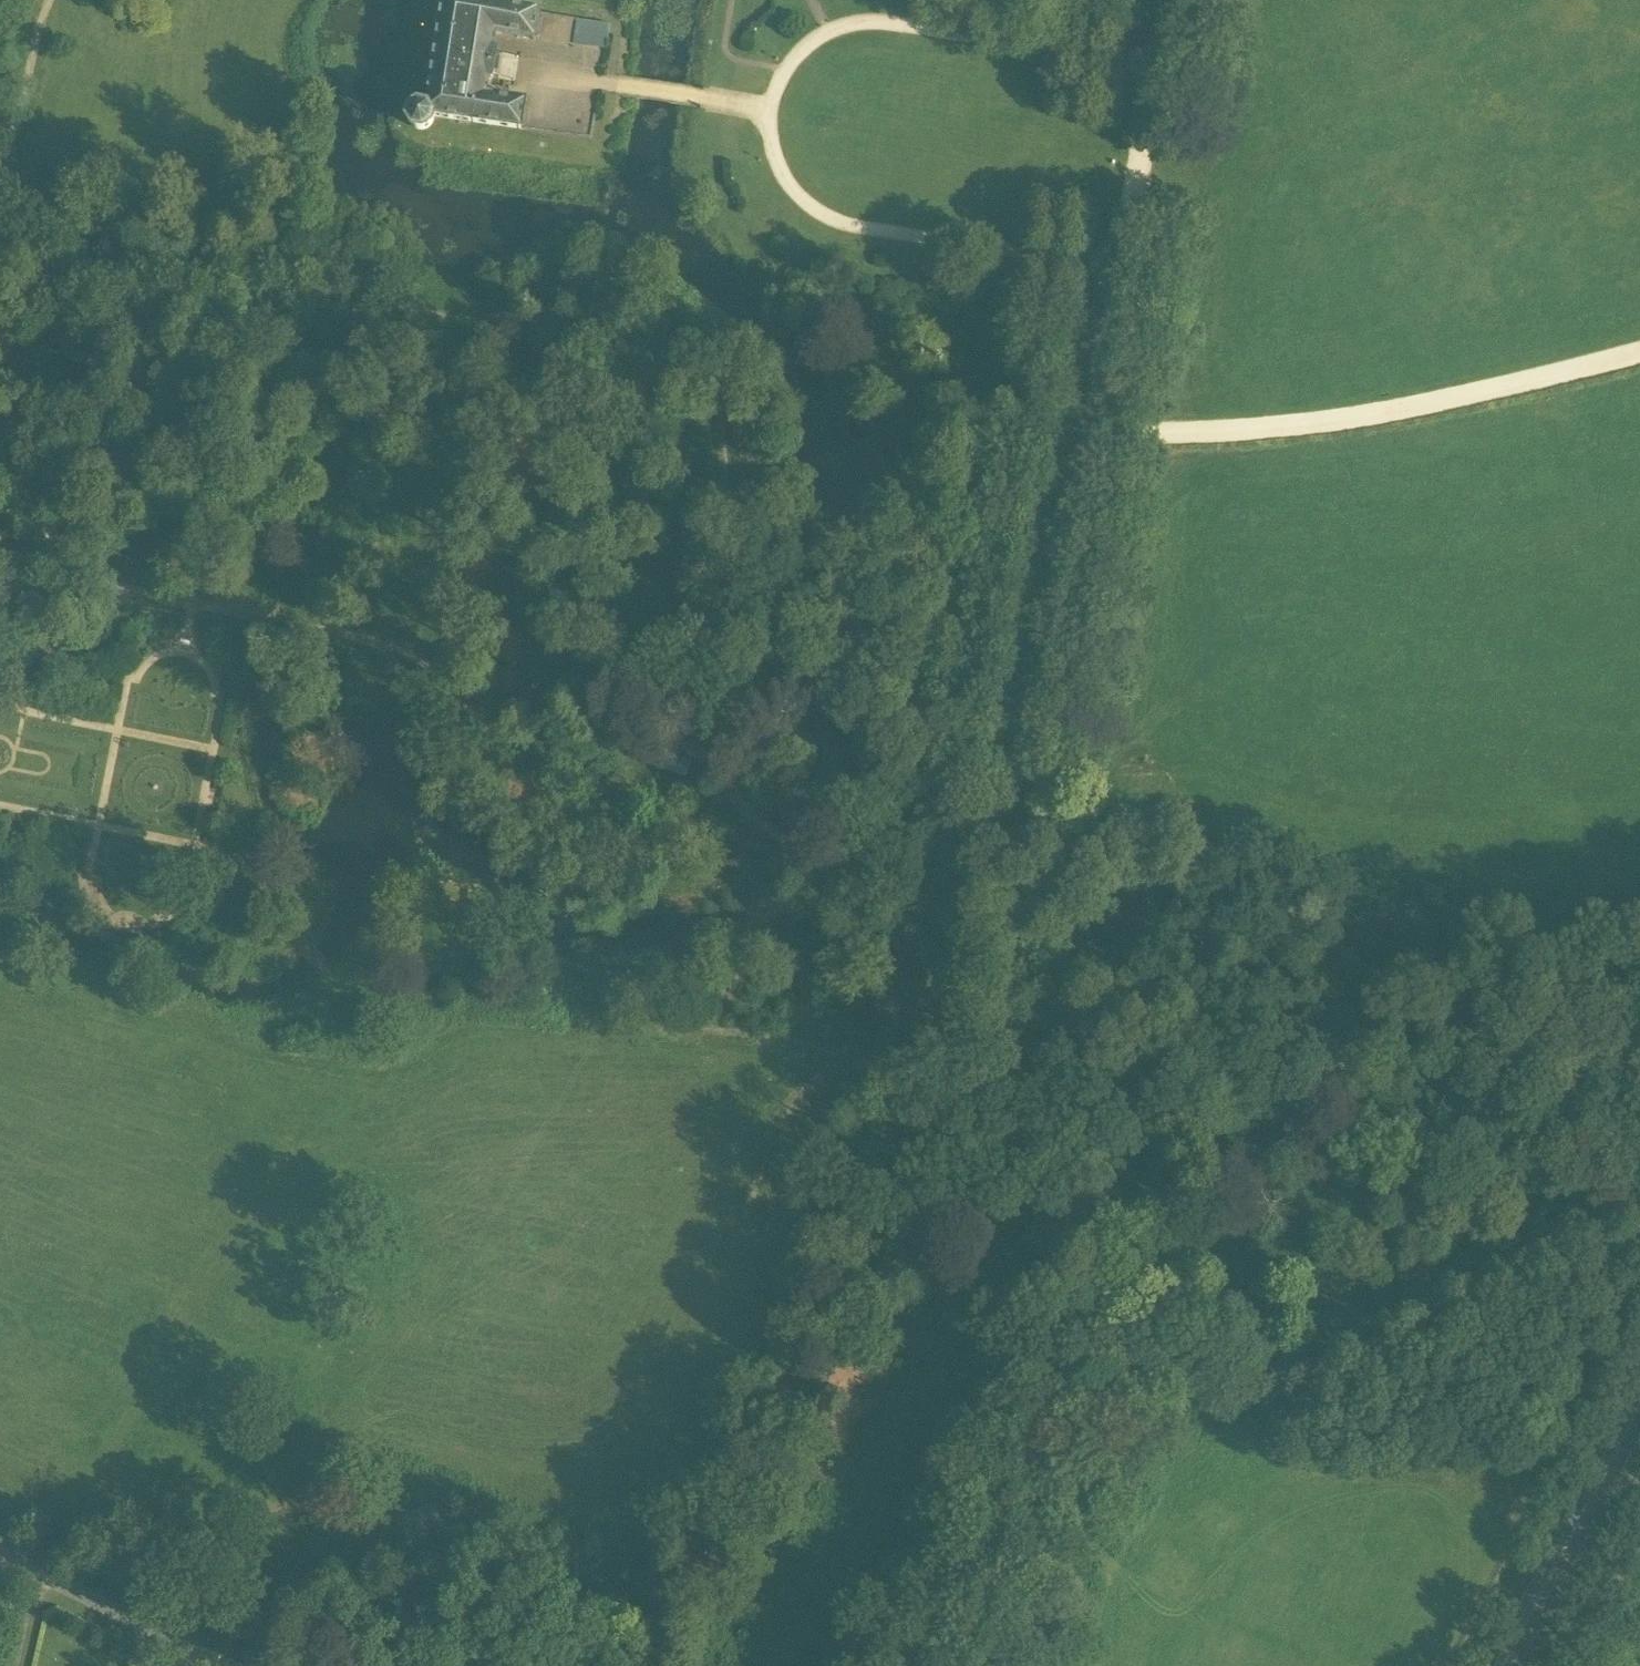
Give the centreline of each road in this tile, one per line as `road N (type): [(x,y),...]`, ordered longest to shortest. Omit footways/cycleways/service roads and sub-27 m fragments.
road 1 (track): [(1159,1612),(1137,1599),(1104,1544),(1027,1453),(1009,1398),(975,1168),(909,1047),(1002,520),(1013,483),(1101,420)]
road 2 (primary): [(1512,1665),(1639,1410)]
road 3 (unclassified): [(227,1665),(0,1552)]
road 4 (track): [(47,0),(0,145)]

